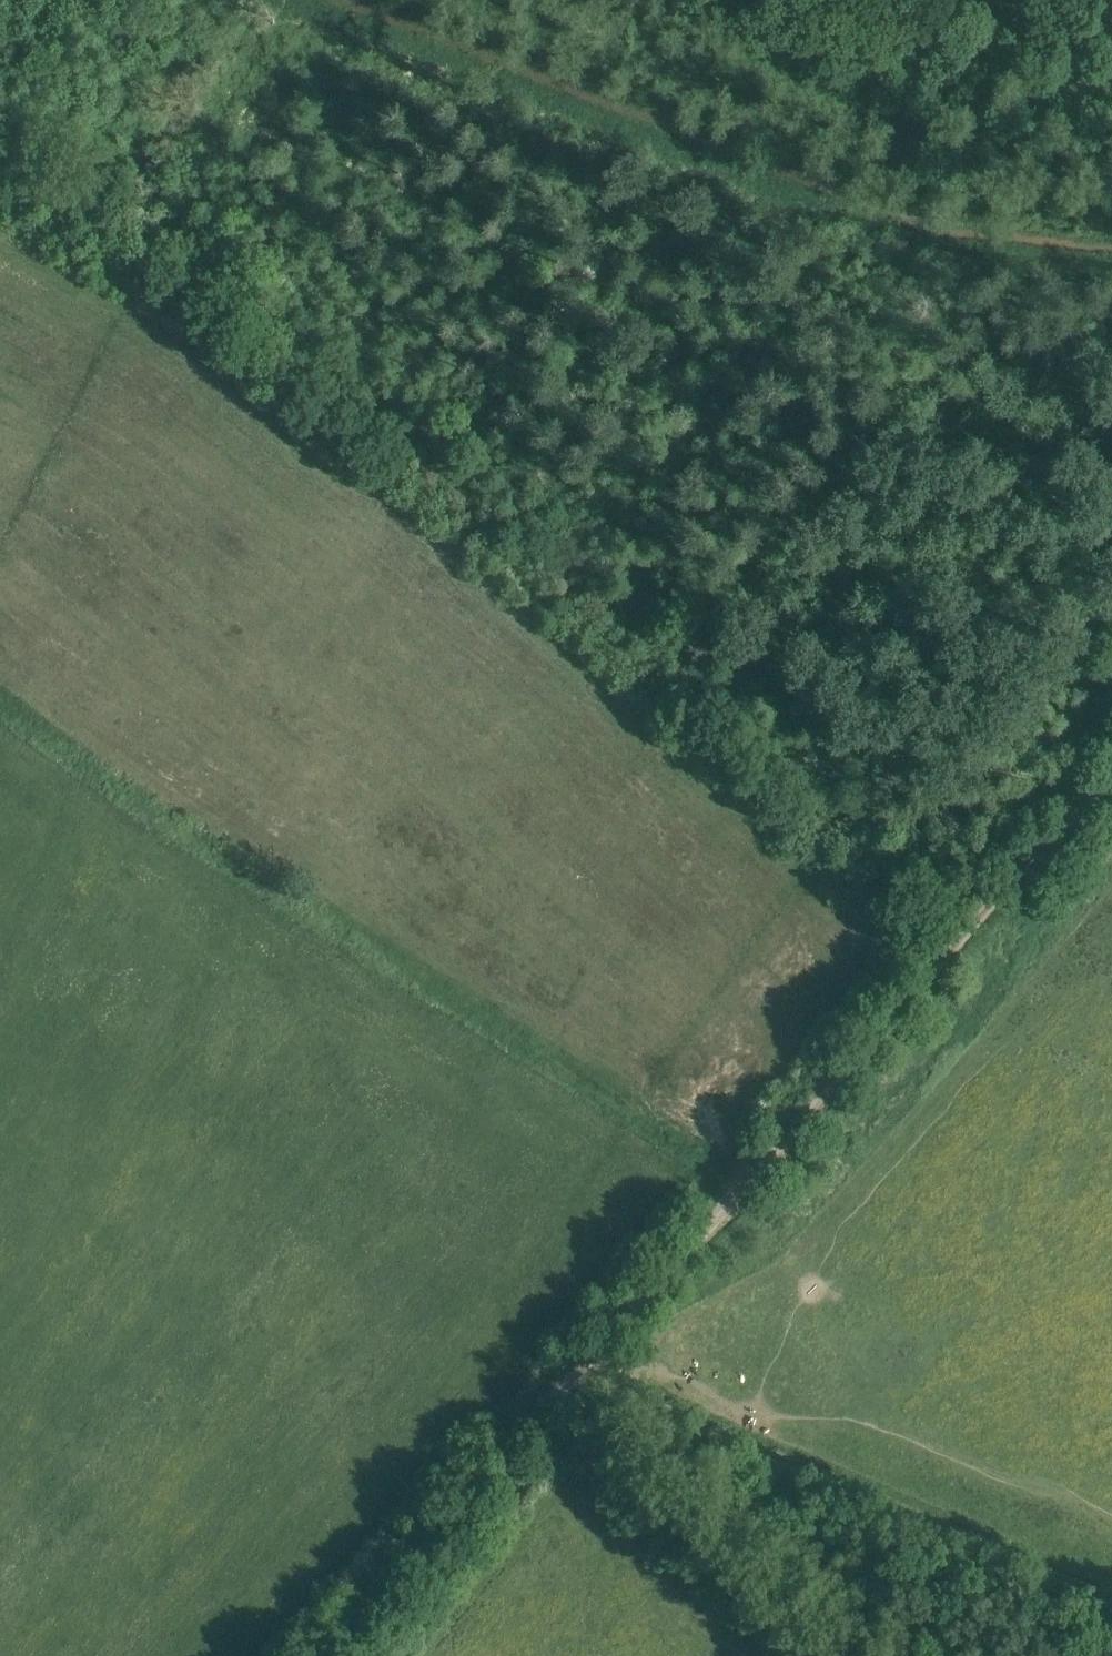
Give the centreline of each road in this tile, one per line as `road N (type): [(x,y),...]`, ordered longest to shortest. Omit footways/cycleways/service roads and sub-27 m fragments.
road 1 (track): [(586,1368),(1111,740)]
road 2 (track): [(1111,1596),(586,1368)]
road 3 (track): [(338,1655),(586,1368)]

